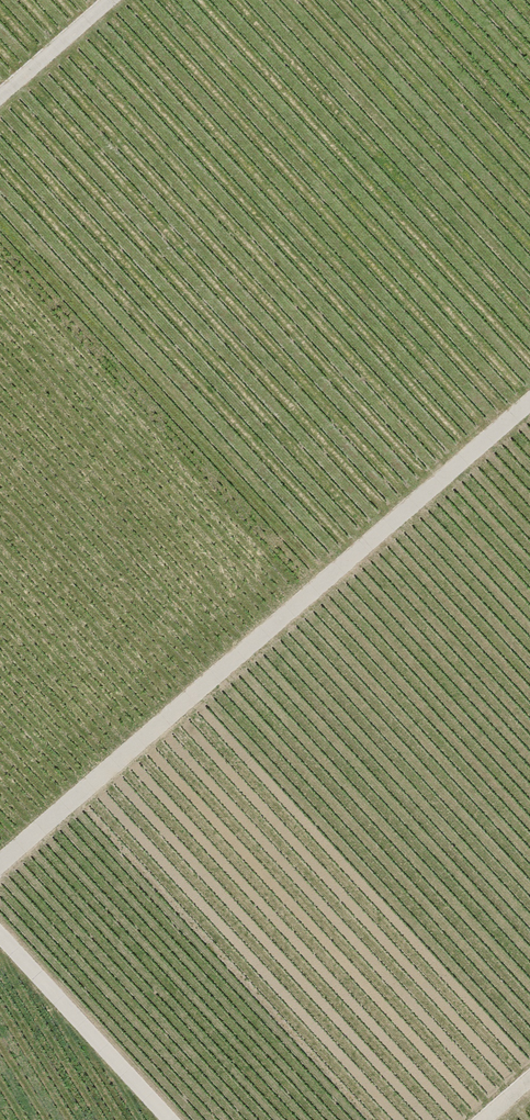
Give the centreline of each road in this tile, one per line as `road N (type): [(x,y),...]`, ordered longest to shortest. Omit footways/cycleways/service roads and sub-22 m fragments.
road 1 (track): [(529,395),(0,861)]
road 2 (track): [(170,1119),(0,931)]
road 3 (track): [(0,95),(109,0)]

